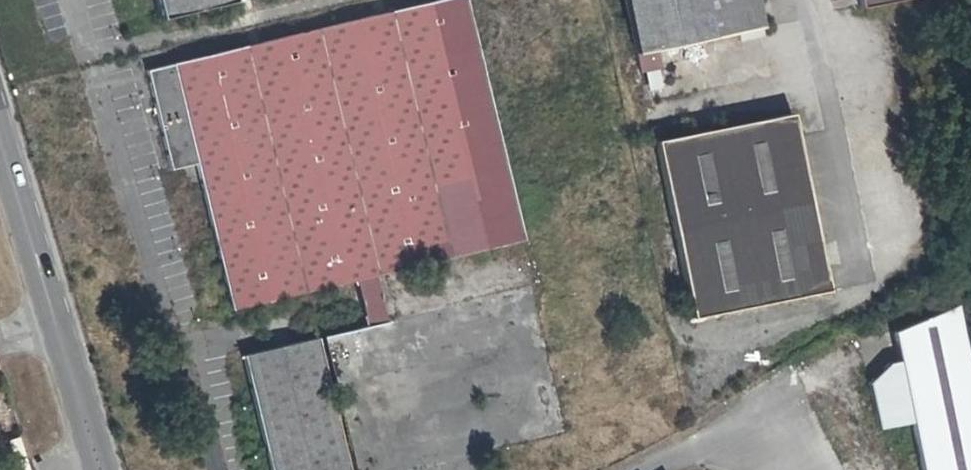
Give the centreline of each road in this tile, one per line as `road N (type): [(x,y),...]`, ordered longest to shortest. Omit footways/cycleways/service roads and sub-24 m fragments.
road 1 (tertiary): [(103,469),(0,128)]

